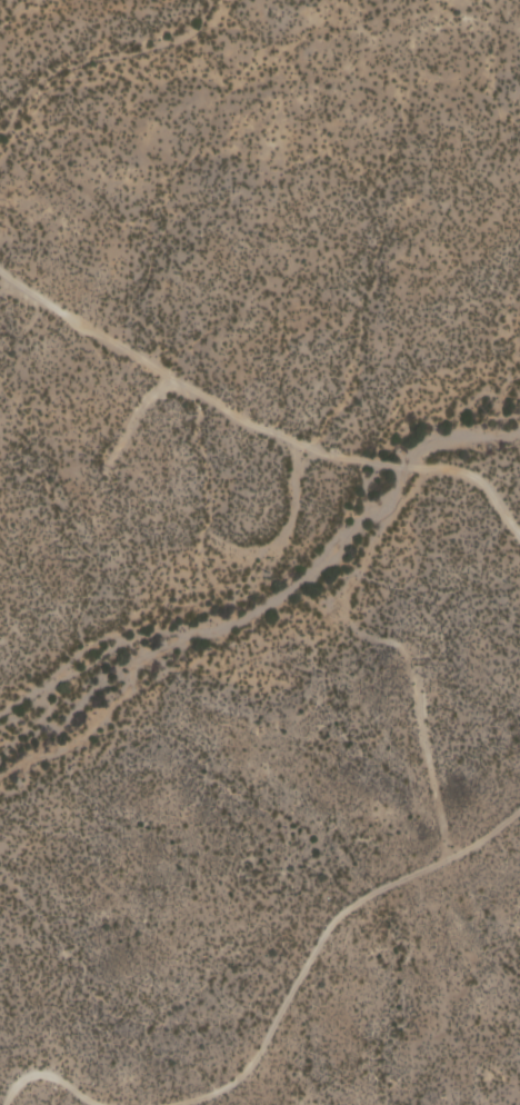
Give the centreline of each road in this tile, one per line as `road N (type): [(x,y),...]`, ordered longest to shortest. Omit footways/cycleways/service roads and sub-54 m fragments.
road 1 (track): [(0,269),(283,440),(480,476),(519,534)]
road 2 (track): [(155,1104),(218,1089),(250,1066),(341,910),(450,858),(519,810)]
road 3 (track): [(208,537),(268,563),(291,508),(299,445)]
road 4 (track): [(417,674),(450,858)]
road 5 (track): [(326,617),(427,468)]
road 6 (track): [(8,1104),(17,1086),(50,1071),(103,1104)]

